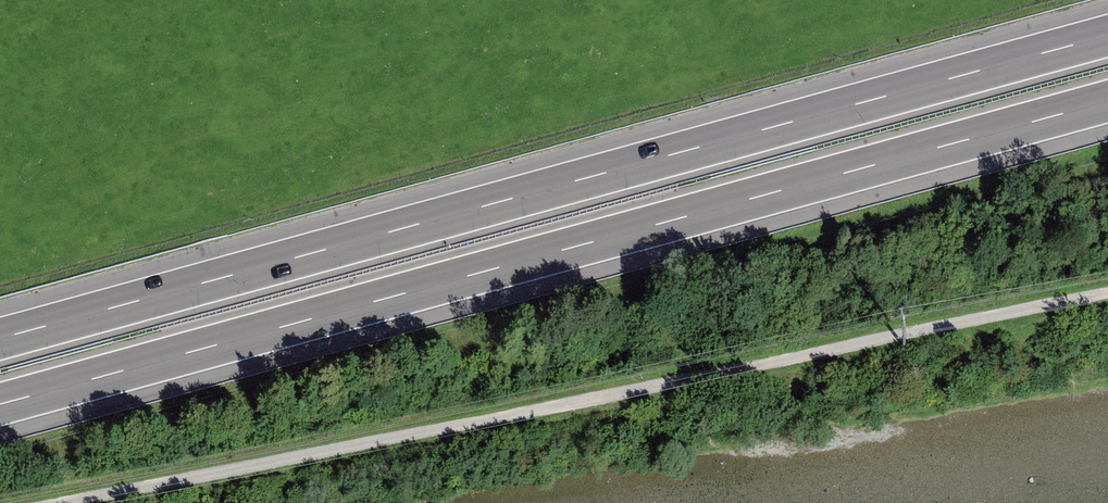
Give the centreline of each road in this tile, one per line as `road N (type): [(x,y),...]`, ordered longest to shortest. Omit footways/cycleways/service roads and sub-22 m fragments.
road 1 (motorway): [(1107,35),(0,338)]
road 2 (motorway): [(0,405),(1107,102)]
road 3 (track): [(1107,297),(59,502)]

